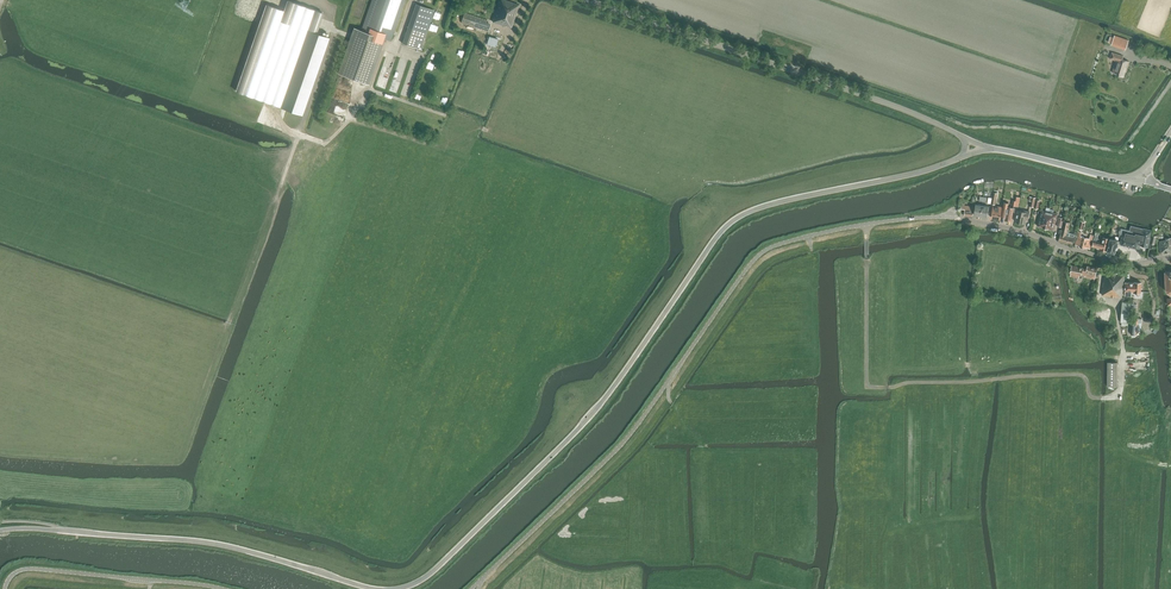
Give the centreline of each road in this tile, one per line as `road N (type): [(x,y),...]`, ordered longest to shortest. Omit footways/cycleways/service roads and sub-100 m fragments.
road 1 (tertiary): [(963,156),(735,221),(582,427),(440,566),(401,588)]
road 2 (unclassified): [(471,588),(628,437),(761,254),(844,228),(955,218)]
road 3 (track): [(1115,303),(1123,378),(1119,391),(1107,396),(1089,393),(1077,375),(868,386),(866,224)]
road 4 (tertiary): [(966,138),(584,0)]
road 5 (tertiary): [(373,588),(221,545),(77,533)]
road 6 (unclassified): [(5,588),(27,569),(220,588)]
road 7 (residential): [(955,218),(1123,263),(1170,257)]
road 8 (track): [(396,43),(418,55),(403,101),(368,90),(387,46)]
road 9 (tertiary): [(1127,178),(988,148)]

